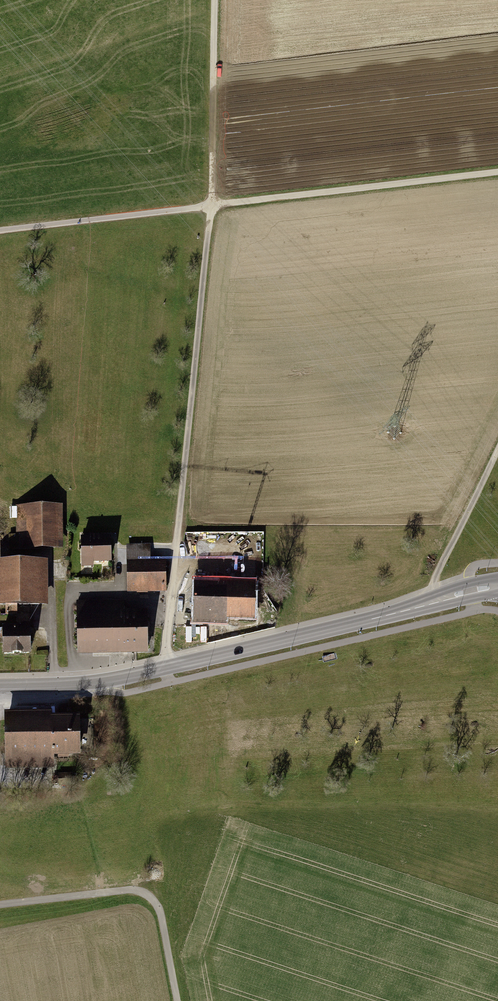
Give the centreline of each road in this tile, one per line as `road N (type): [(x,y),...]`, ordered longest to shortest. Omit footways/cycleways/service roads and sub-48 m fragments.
road 1 (tertiary): [(497,586),(107,682),(0,687)]
road 2 (track): [(211,207),(169,666)]
road 3 (track): [(211,207),(497,171)]
road 4 (track): [(0,906),(140,891),(160,902),(179,1000)]
road 5 (track): [(211,207),(0,231)]
road 6 (track): [(215,0),(211,207)]
road 7 (track): [(497,455),(427,604)]

